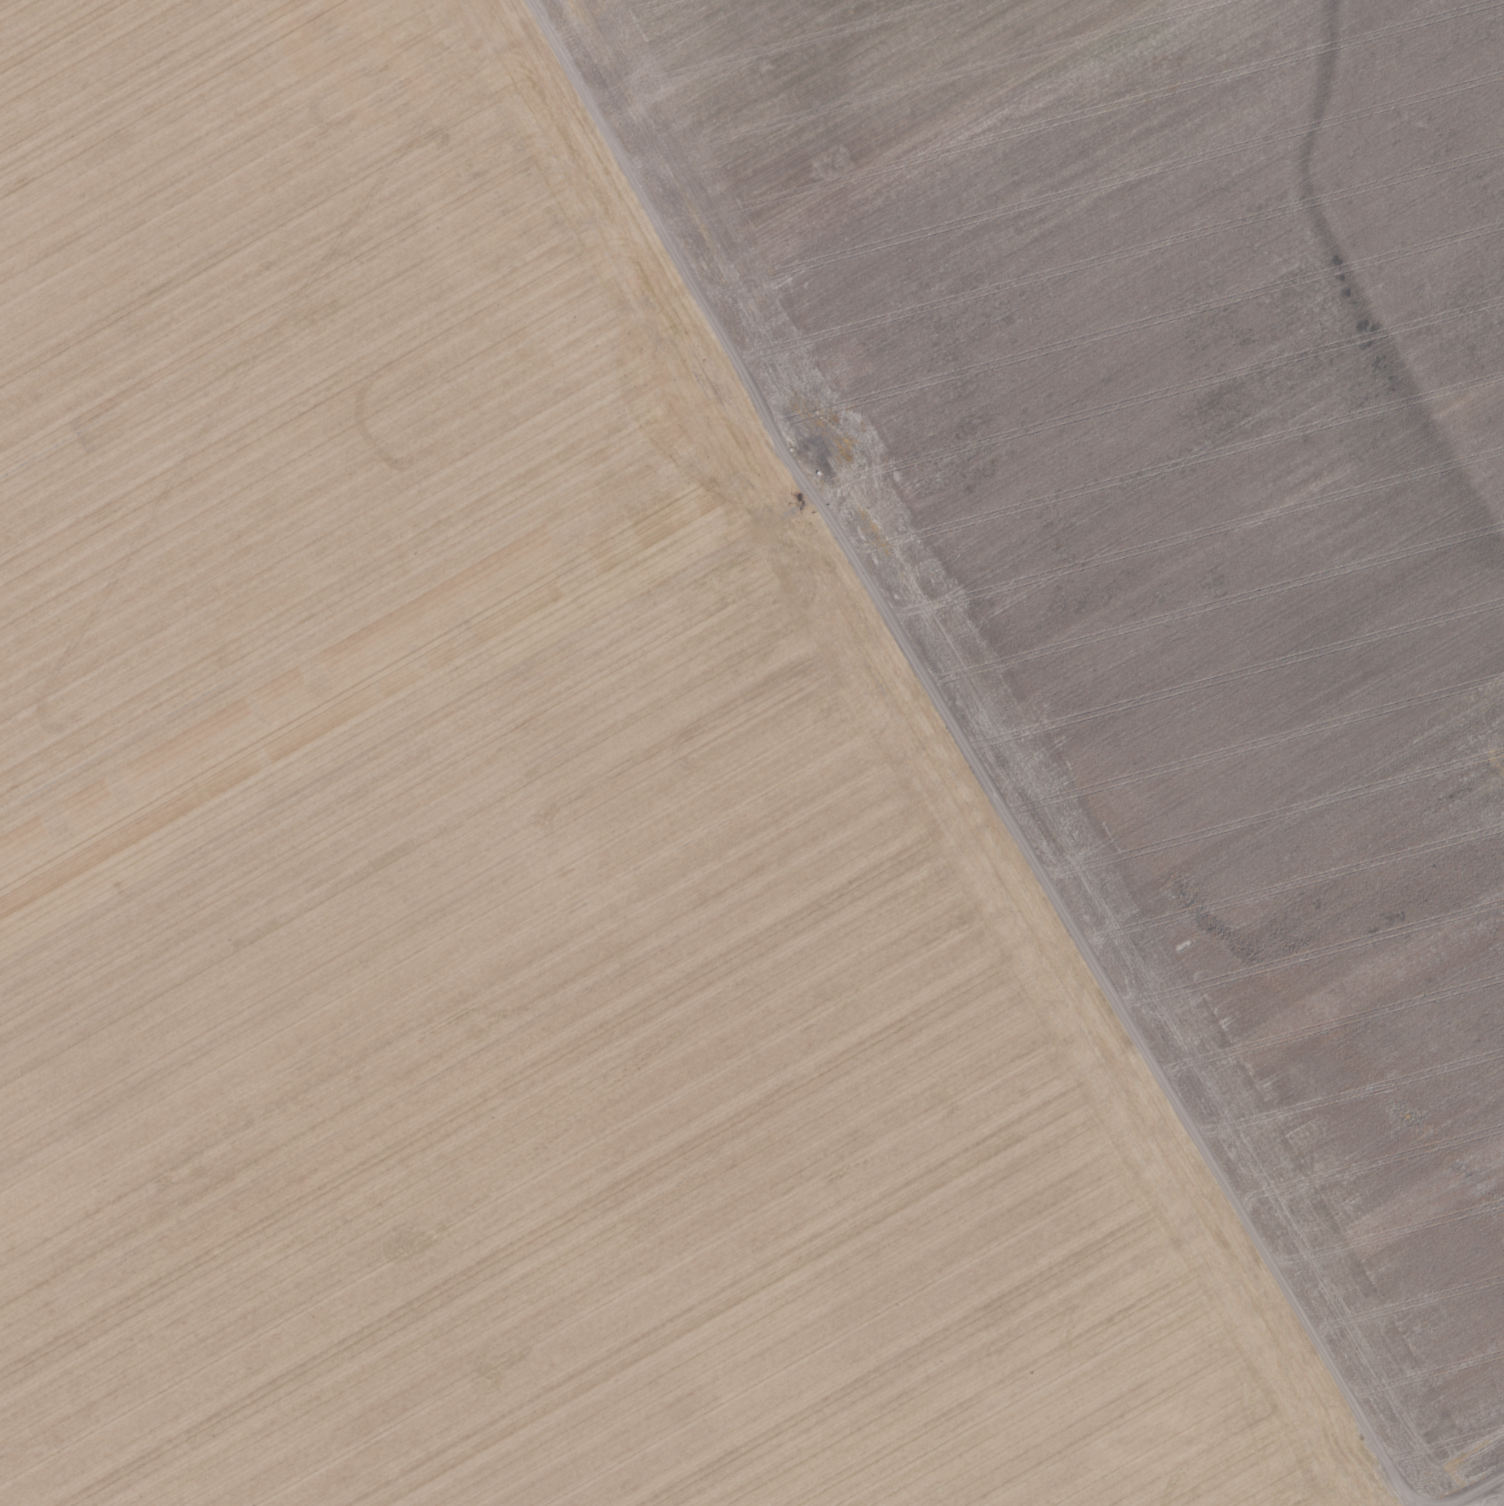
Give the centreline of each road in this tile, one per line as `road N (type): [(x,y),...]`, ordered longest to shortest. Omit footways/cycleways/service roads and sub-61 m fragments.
road 1 (residential): [(1415,1505),(534,0)]

